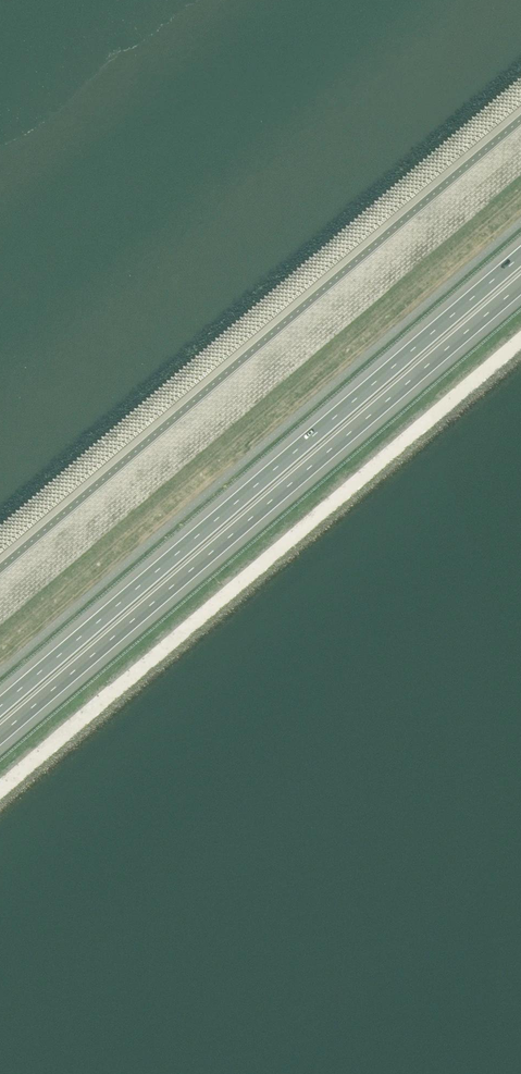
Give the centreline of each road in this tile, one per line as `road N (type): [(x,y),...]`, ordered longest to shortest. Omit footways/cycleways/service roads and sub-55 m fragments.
road 1 (motorway): [(0,736),(520,285)]
road 2 (motorway): [(520,254),(0,705)]

